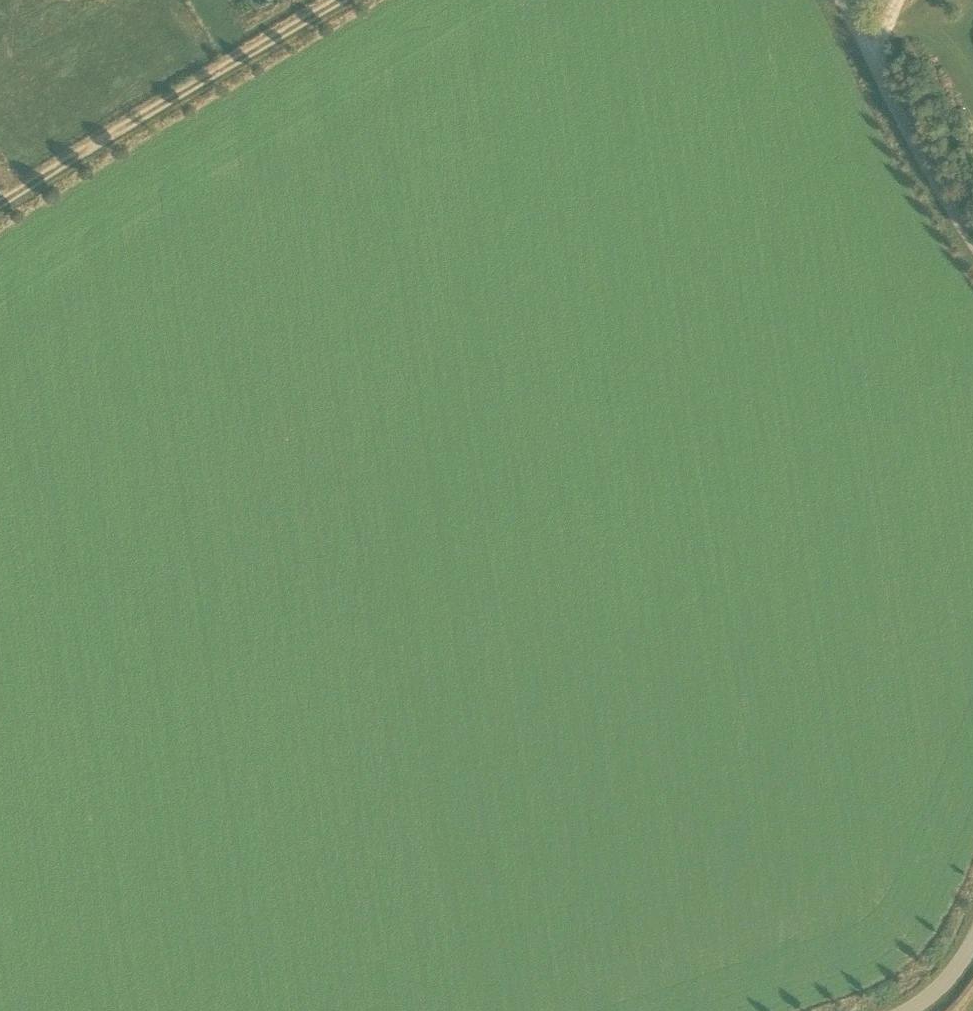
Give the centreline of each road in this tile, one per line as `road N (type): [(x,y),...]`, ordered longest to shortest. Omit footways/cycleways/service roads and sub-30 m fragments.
road 1 (track): [(0,200),(337,0)]
road 2 (unclassified): [(972,237),(843,0)]

